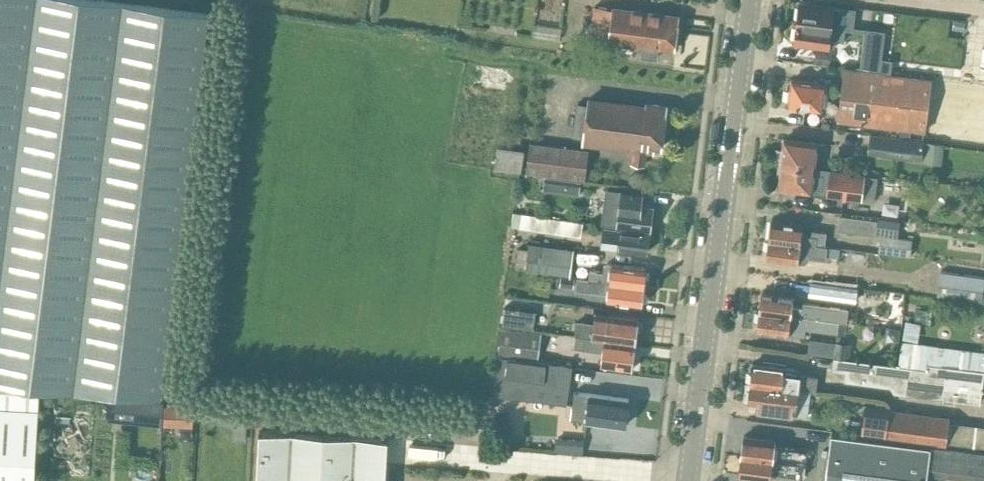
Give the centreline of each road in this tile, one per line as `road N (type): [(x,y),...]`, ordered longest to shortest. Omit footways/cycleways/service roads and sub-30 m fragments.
road 1 (tertiary): [(690,480),(751,0)]

